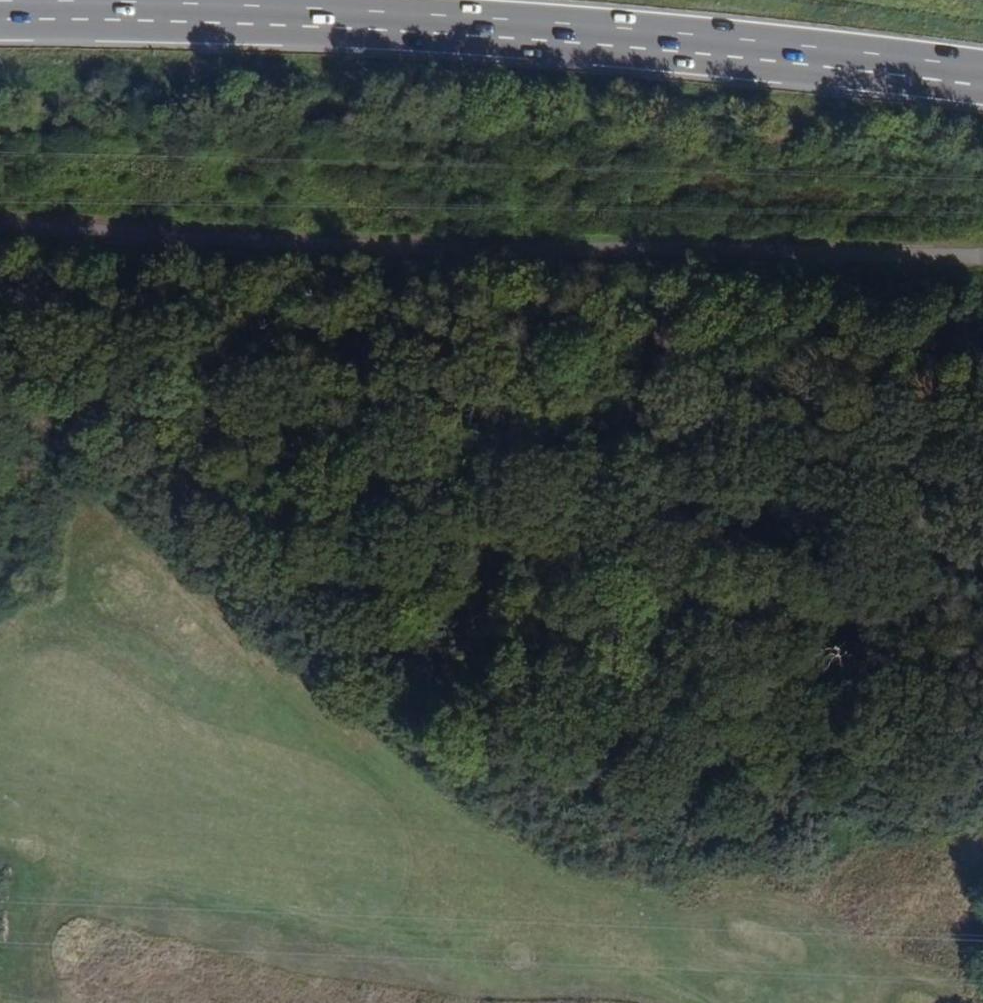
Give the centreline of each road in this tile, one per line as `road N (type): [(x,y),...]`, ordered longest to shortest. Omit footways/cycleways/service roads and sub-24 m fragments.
road 1 (trunk): [(0,15),(369,20),(788,52),(982,76)]

